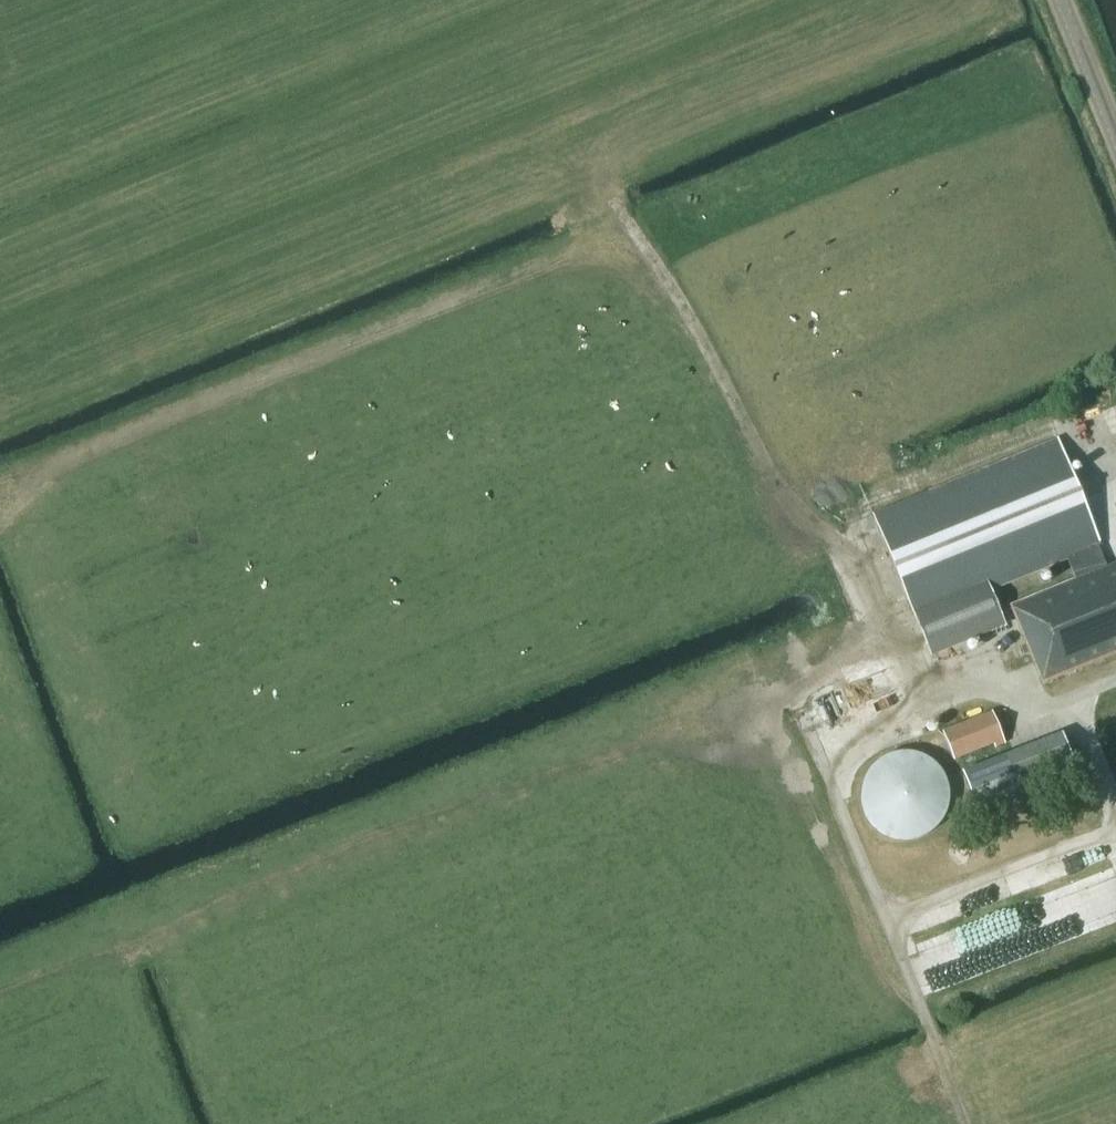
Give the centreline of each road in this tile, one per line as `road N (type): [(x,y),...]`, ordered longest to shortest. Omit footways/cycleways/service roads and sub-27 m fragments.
road 1 (tertiary): [(1115,138),(1060,0)]

